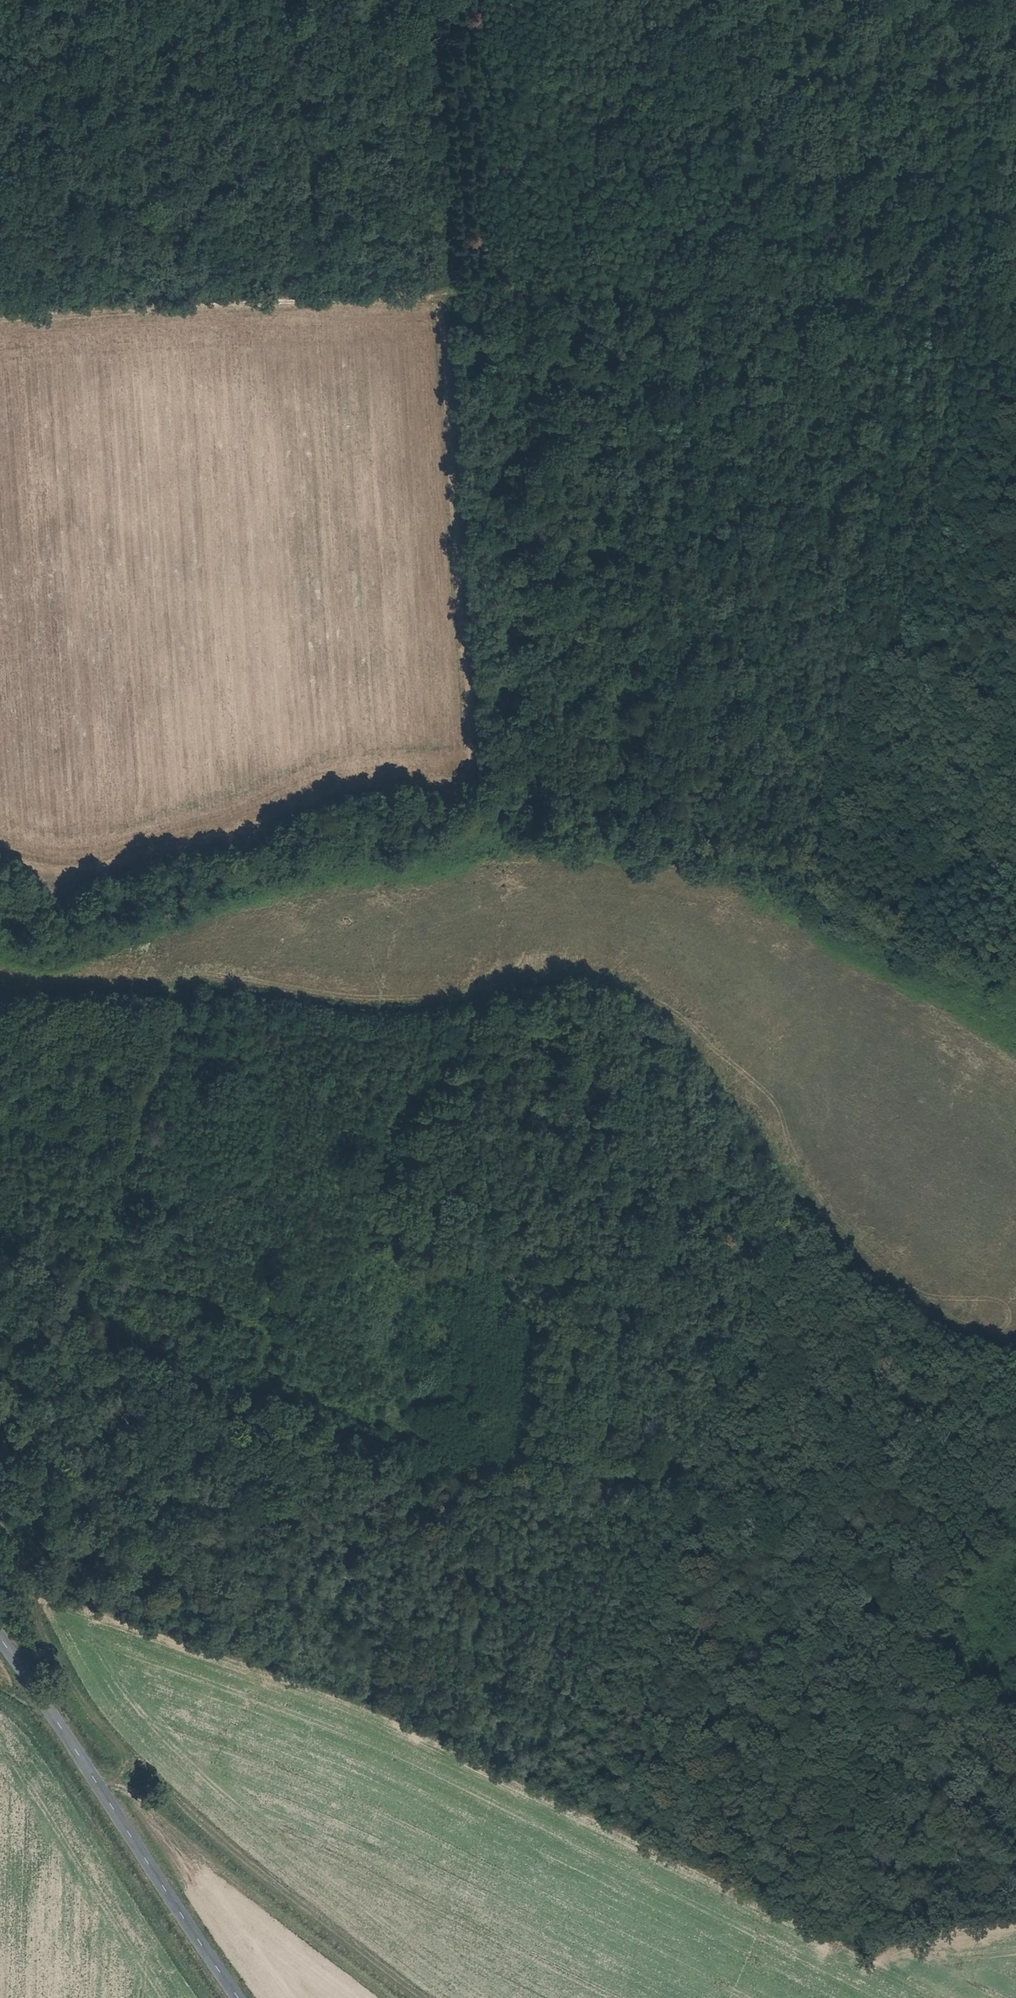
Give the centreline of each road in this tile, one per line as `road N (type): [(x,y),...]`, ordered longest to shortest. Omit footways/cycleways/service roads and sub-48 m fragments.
road 1 (track): [(0,318),(439,296),(560,266),(637,270),(857,177),(1015,77)]
road 2 (tertiary): [(241,1997),(0,1642)]

